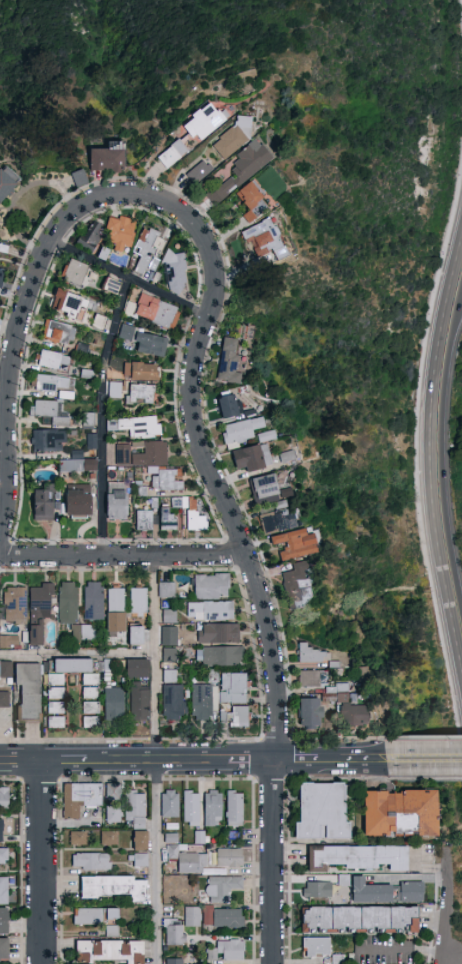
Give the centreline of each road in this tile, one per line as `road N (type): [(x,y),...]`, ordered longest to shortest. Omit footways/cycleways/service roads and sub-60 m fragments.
road 1 (residential): [(0,529),(6,390),(46,238),(76,205),(99,195),(161,200),(202,235),(214,269),(190,369),(190,408),(259,597),(276,695),(277,761)]
road 2 (secondary): [(461,241),(436,363),(429,457),(461,680)]
road 3 (secondary): [(461,603),(443,457),(461,310)]
road 4 (residential): [(0,555),(243,552)]
road 5 (residential): [(44,963),(44,759)]
road 6 (residential): [(273,963),(272,761)]
road 7 (secondary): [(87,760),(228,762)]

